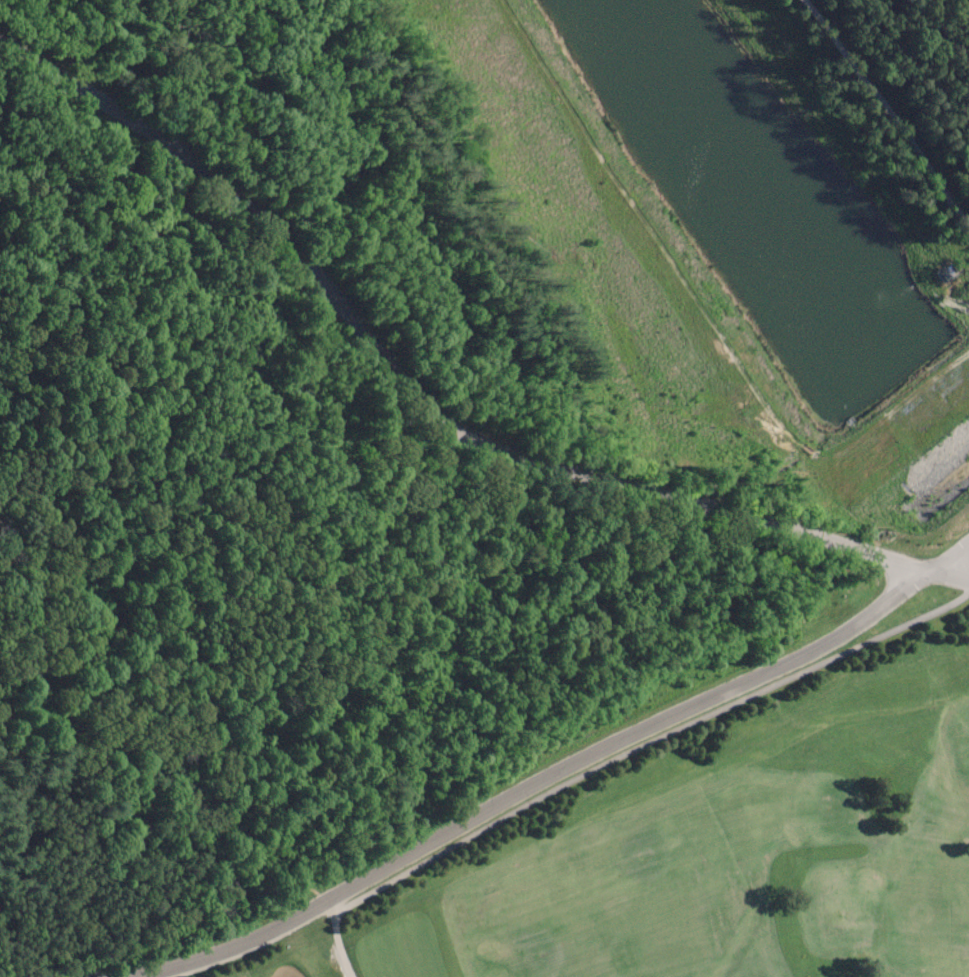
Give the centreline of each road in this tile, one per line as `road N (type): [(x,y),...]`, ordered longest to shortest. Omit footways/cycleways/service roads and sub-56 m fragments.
road 1 (residential): [(946,566),(511,454),(444,426),(234,187),(165,136),(0,43)]
road 2 (residential): [(98,976),(191,955),(271,924),(572,760),(767,672),(946,566)]

